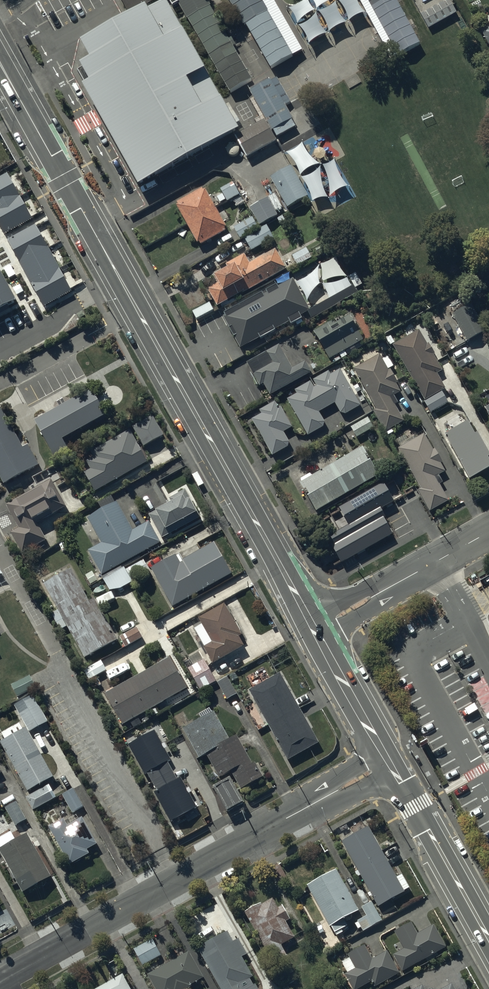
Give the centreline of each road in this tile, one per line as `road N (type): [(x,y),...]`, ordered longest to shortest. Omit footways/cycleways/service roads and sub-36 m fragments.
road 1 (unclassified): [(0,980),(389,762)]
road 2 (secondary): [(122,281),(315,630)]
road 3 (secondary): [(0,64),(122,281)]
road 4 (secondary): [(389,762),(488,939)]
road 5 (residential): [(315,630),(488,531)]
road 6 (secondary): [(315,630),(389,762)]
road 7 (residential): [(122,281),(0,348)]

